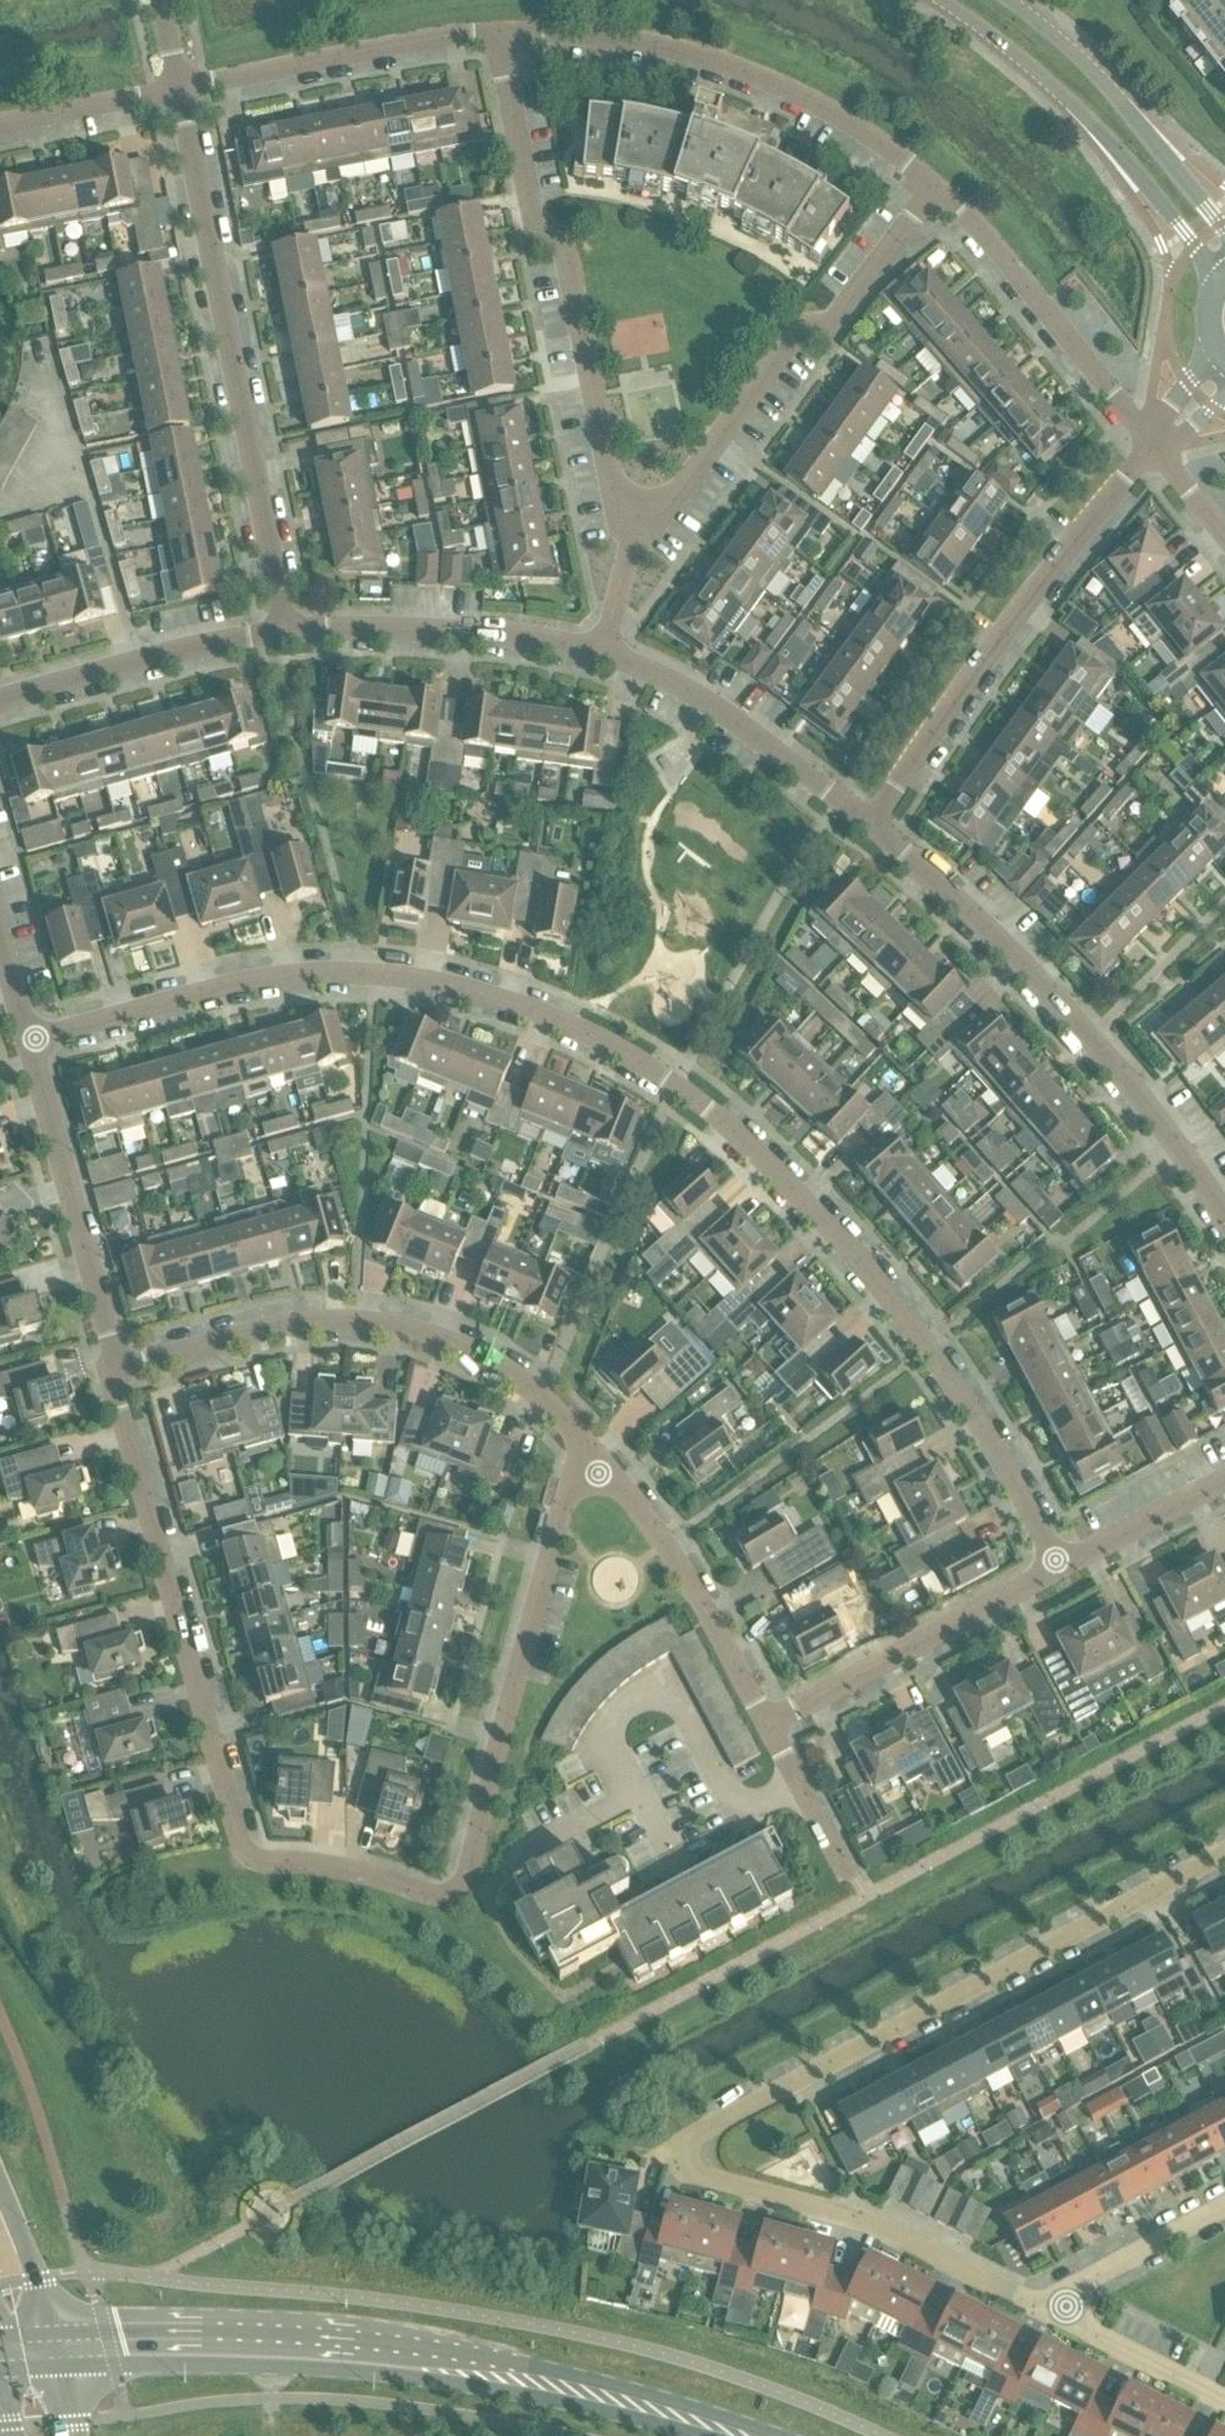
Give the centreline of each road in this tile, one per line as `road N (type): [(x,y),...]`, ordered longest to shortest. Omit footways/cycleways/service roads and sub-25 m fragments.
road 1 (residential): [(1066,1558),(933,1345),(848,1243),(749,1141),(678,1087),(542,1010),(457,984),(367,974),(277,977),(30,1039)]
road 2 (residential): [(466,1876),(438,1895),(374,1875),(260,1860),(242,1846),(116,1398),(117,1368)]
road 3 (secondary): [(738,2435),(465,2365),(343,2348),(55,2349)]
road 4 (residential): [(1224,1855),(696,2140)]
road 5 (residential): [(286,633),(184,88)]
road 6 (residential): [(599,1466),(515,1377),(415,1329),(326,1320),(117,1368)]
road 7 (residential): [(637,530),(617,489),(567,250),(534,221),(500,36)]
road 8 (residential): [(940,190),(875,138),(748,72),(664,49),(500,36)]
road 9 (residential): [(871,827),(1012,619),(1154,447)]
road 10 (residential): [(637,530),(667,506),(795,337),(837,321),(940,190)]
road 11 (residential): [(466,1876),(558,1527),(571,1492),(599,1466)]
road 12 (residential): [(1061,2313),(854,2214),(709,2178),(687,2160),(696,2140)]
road 13 (tertiary): [(941,0),(1036,71),(1118,149),(1194,245),(1218,295)]
road 14 (residential): [(769,1726),(1066,1558)]
road 15 (residential): [(117,1368),(30,1039)]
road 16 (residential): [(1154,447),(940,190)]
road 17 (tertiary): [(1224,231),(1121,100),(1002,0)]
road 18 (residential): [(286,633),(436,631),(606,649)]
road 19 (residential): [(606,649),(702,696),(871,827)]
road 20 (residential): [(500,36),(184,88)]
road 21 (residential): [(769,1726),(665,1544),(599,1466)]
road 22 (residential): [(871,827),(963,905),(1095,1040)]
road 23 (residential): [(0,702),(192,648),(286,633)]
road 24 (residential): [(1095,1040),(1224,1215)]
road 25 (residential): [(1224,2206),(1084,2283),(1061,2313)]
road 26 (residential): [(184,88),(0,122)]
road 27 (residential): [(1224,2397),(1061,2313)]
road 28 (residential): [(1095,1040),(1224,912)]
road 29 (residential): [(1066,1558),(1224,1477)]
road 30 (residential): [(855,1878),(769,1726)]
road 31 (secondary): [(55,2349),(38,2279),(0,2185)]
road 32 (residential): [(606,649),(637,530)]

